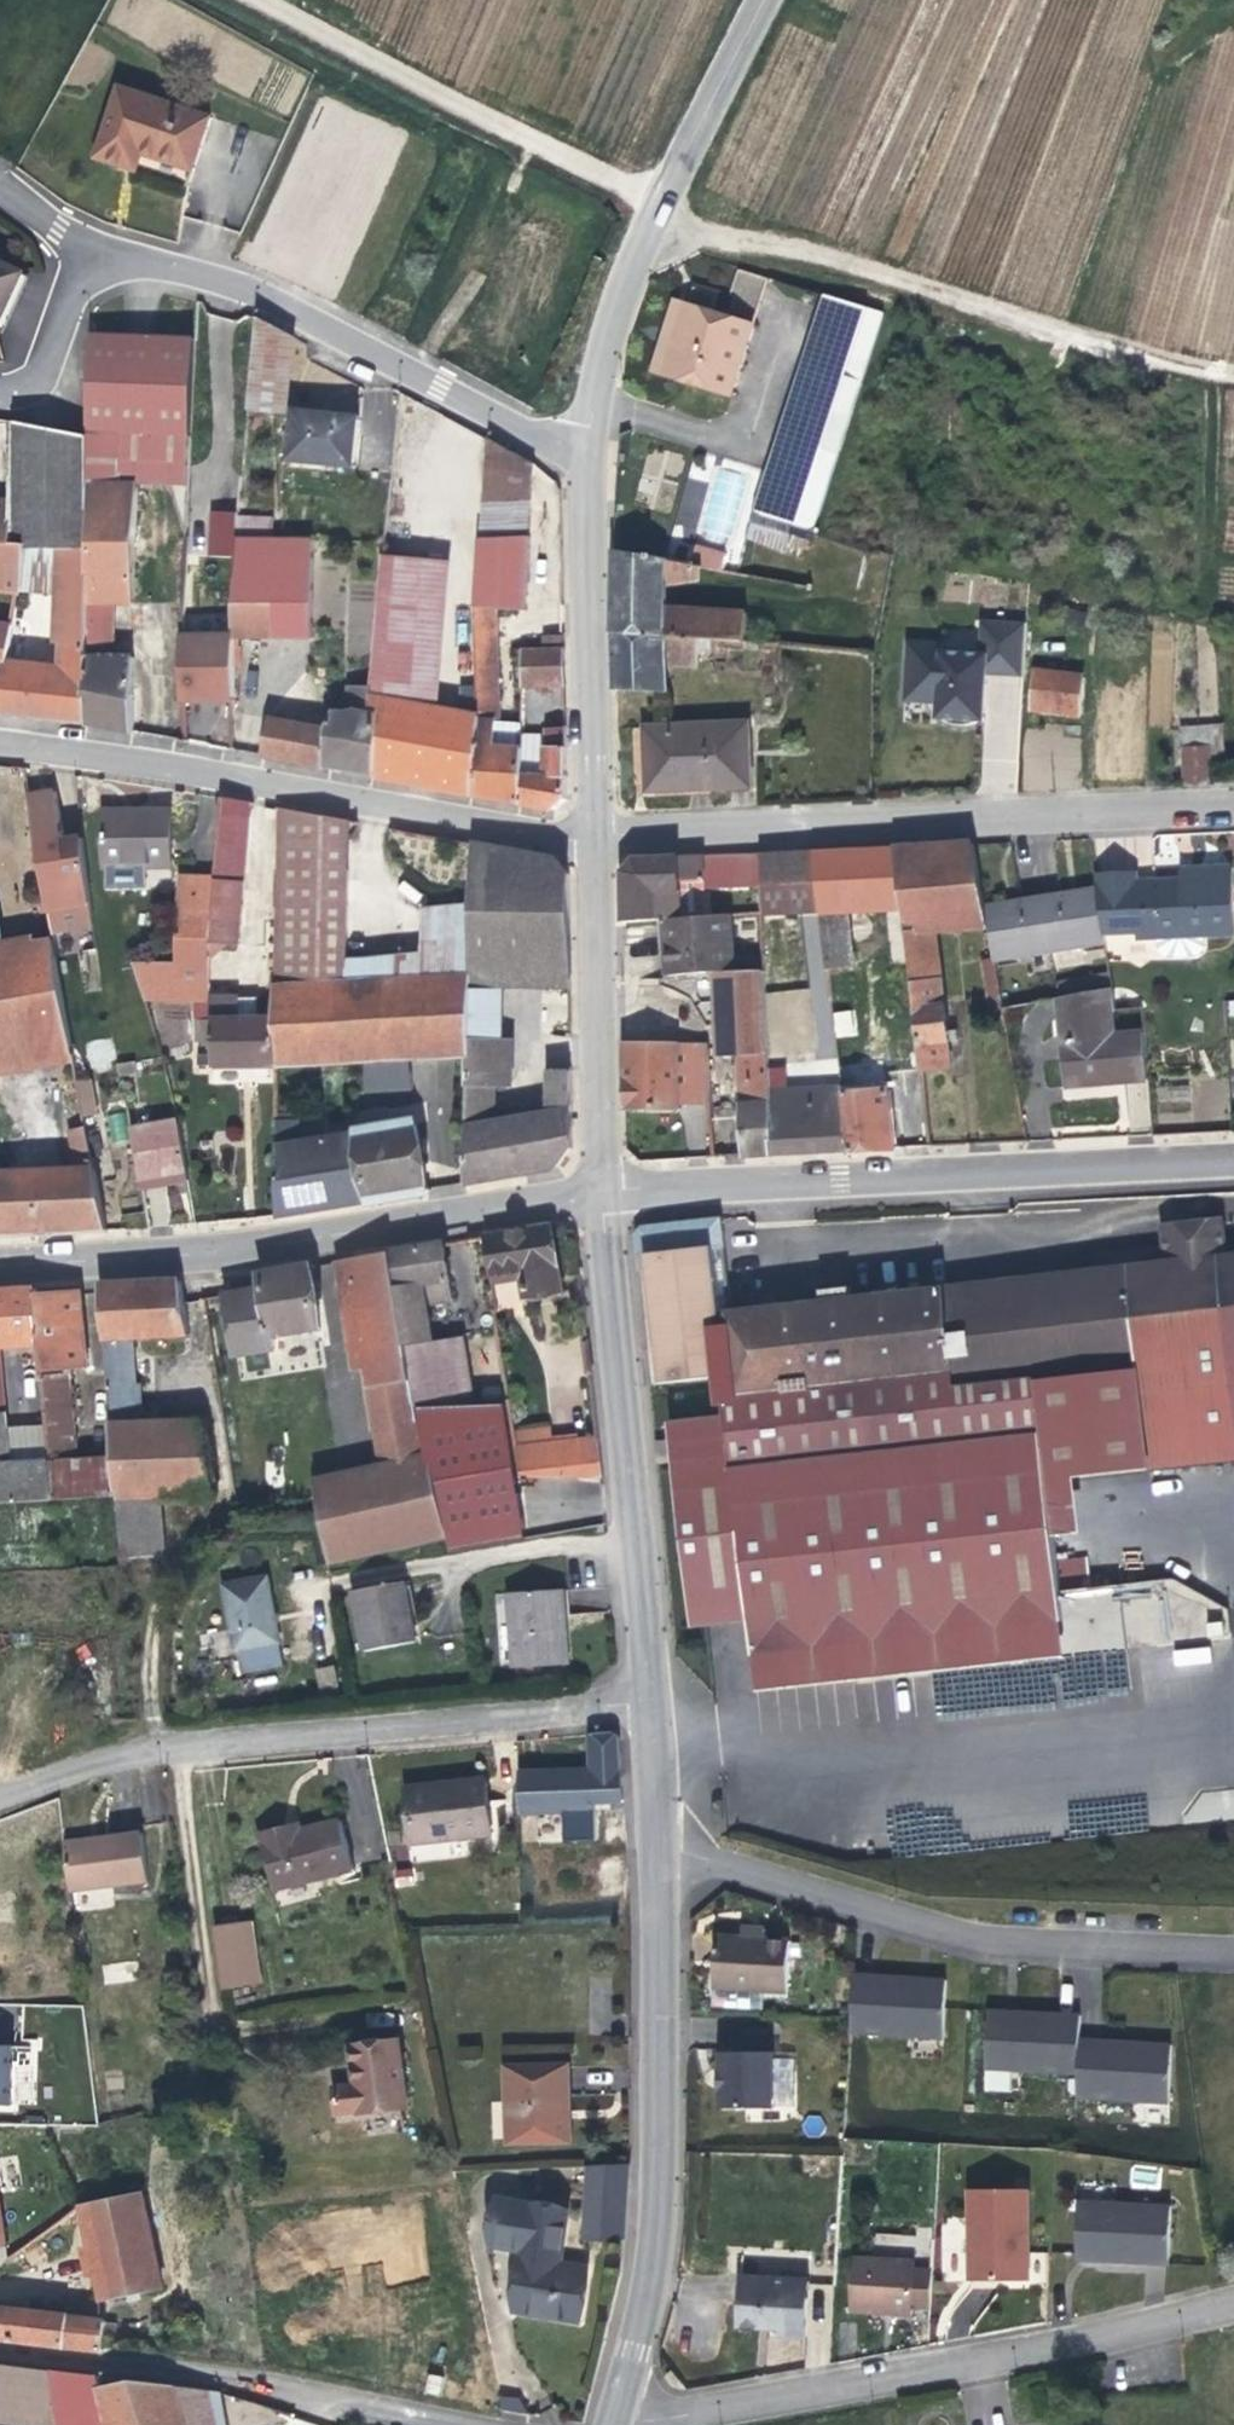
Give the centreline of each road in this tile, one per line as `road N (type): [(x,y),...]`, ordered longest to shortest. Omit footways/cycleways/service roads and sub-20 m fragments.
road 1 (residential): [(0,1802),(122,1747),(642,1707)]
road 2 (residential): [(589,838),(1233,818)]
road 3 (residential): [(1233,1169),(597,1190)]
road 4 (residential): [(634,2424),(852,2392),(1233,2317)]
road 5 (tertiary): [(0,1259),(389,1233),(597,1190)]
road 6 (residential): [(649,1849),(835,1906),(1012,1948),(1233,1950)]
road 7 (residential): [(0,740),(589,838)]
road 8 (residential): [(610,2424),(624,2381),(658,2069),(649,1849)]
road 9 (residential): [(96,258),(163,255),(304,310),(414,377),(587,464)]
road 10 (residential): [(642,1707),(597,1190)]
road 11 (track): [(256,0),(648,213)]
road 12 (residential): [(404,2424),(155,2376),(0,2359)]
road 13 (tertiary): [(589,838),(587,464)]
road 14 (tertiary): [(597,1190),(589,838)]
road 15 (residential): [(986,306),(763,238),(648,213)]
road 16 (tertiary): [(587,464),(600,345),(648,213)]
road 17 (track): [(1233,377),(1095,351),(986,306)]
road 18 (tertiary): [(648,213),(755,0)]
road 19 (residential): [(0,392),(47,383),(71,295),(96,258)]
road 20 (residential): [(649,1849),(642,1707)]

